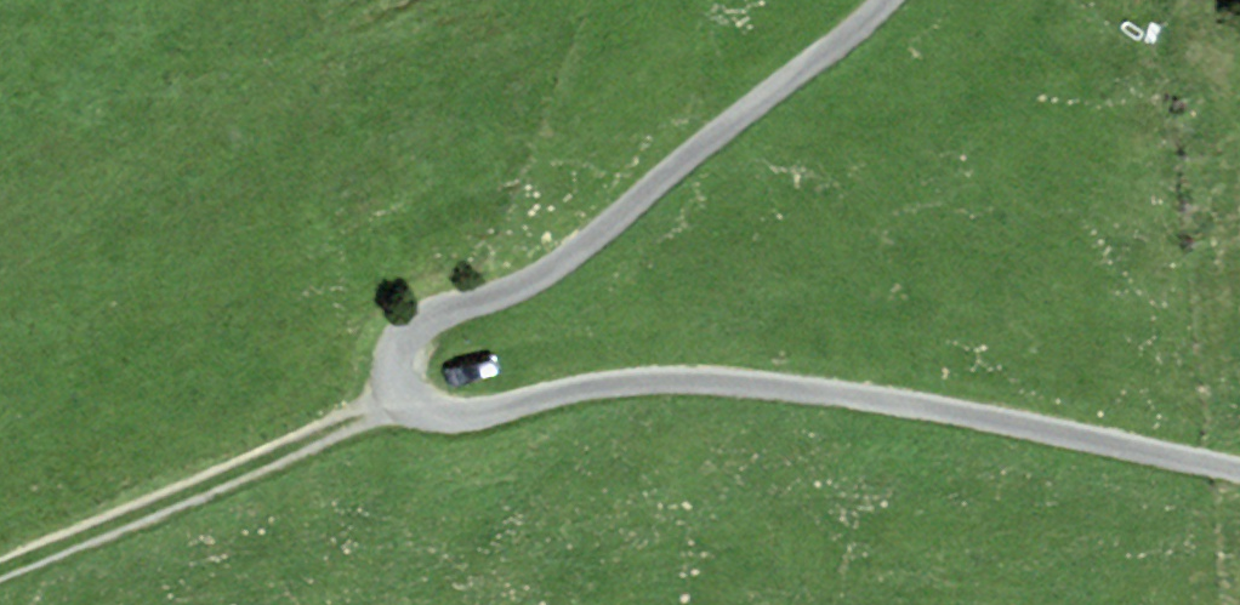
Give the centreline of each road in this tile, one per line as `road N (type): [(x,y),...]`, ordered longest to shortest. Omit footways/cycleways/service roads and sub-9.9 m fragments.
road 1 (unclassified): [(1239,478),(958,415),(714,381),(634,382),(461,418),(402,397),(393,379),(412,329),(562,262),(886,0)]
road 2 (track): [(0,567),(402,397)]

